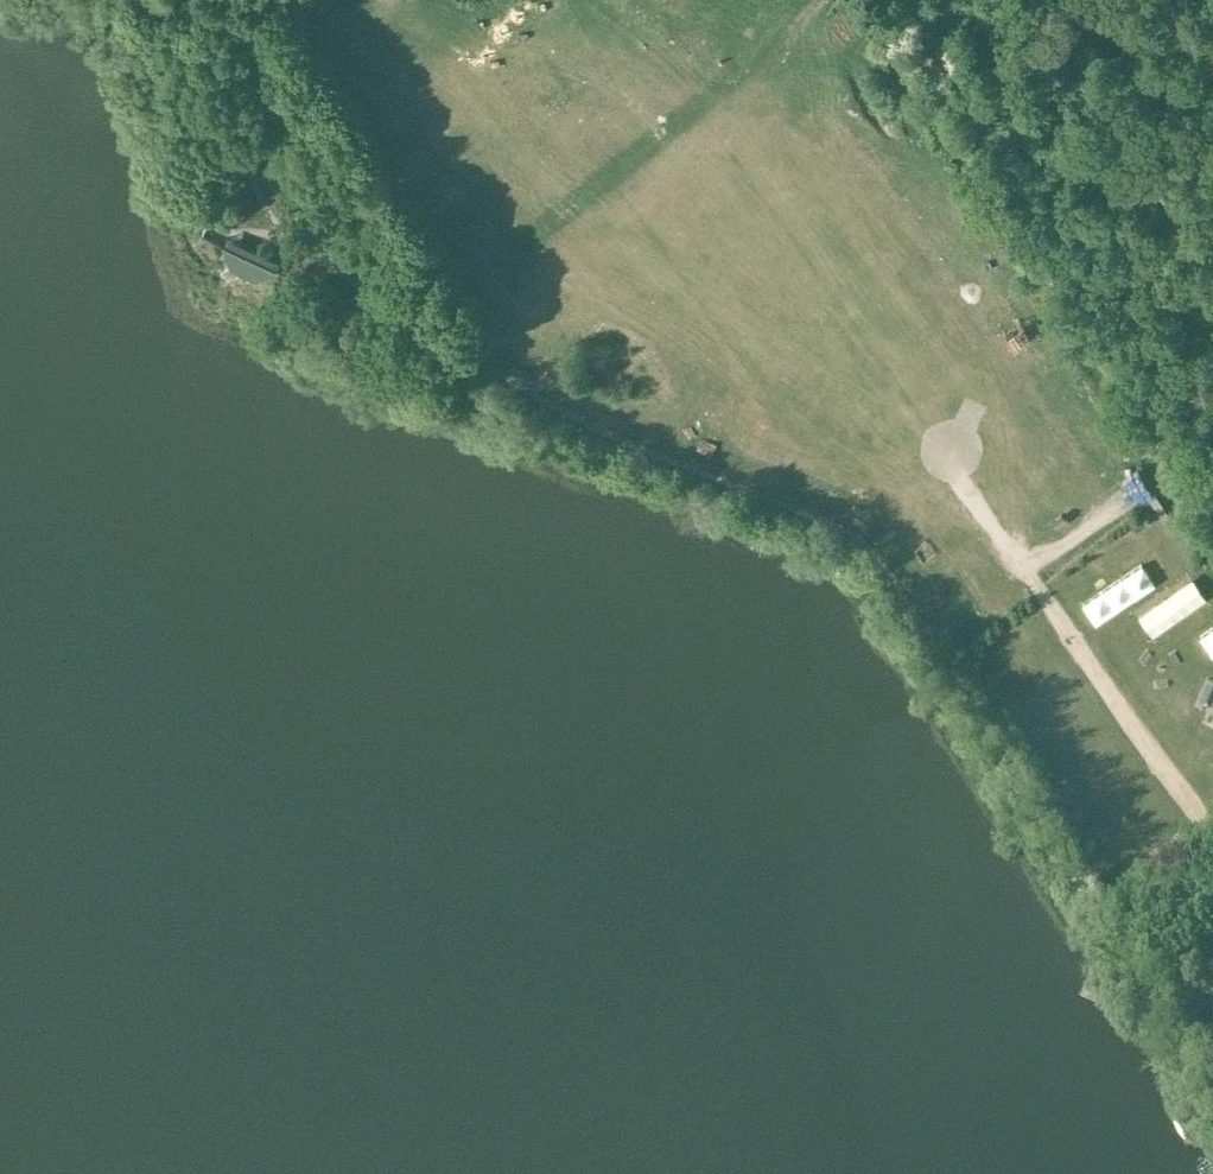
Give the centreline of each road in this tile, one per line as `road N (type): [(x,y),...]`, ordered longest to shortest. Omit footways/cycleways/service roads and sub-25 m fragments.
road 1 (track): [(1212,838),(1052,562)]
road 2 (track): [(823,0),(791,51),(779,91),(784,141)]

